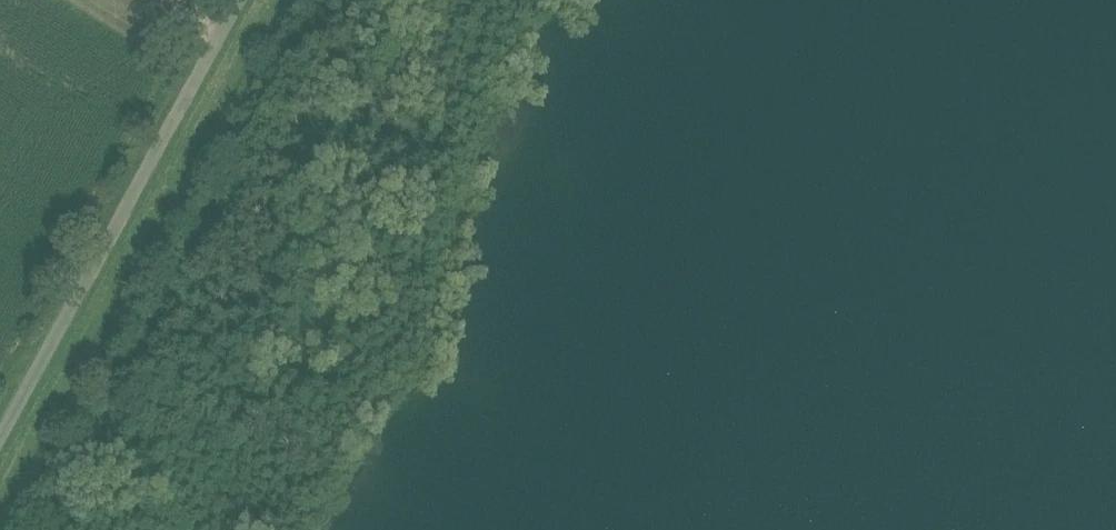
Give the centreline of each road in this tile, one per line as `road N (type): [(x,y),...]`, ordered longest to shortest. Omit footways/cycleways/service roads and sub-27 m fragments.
road 1 (unclassified): [(249,0),(0,458)]

